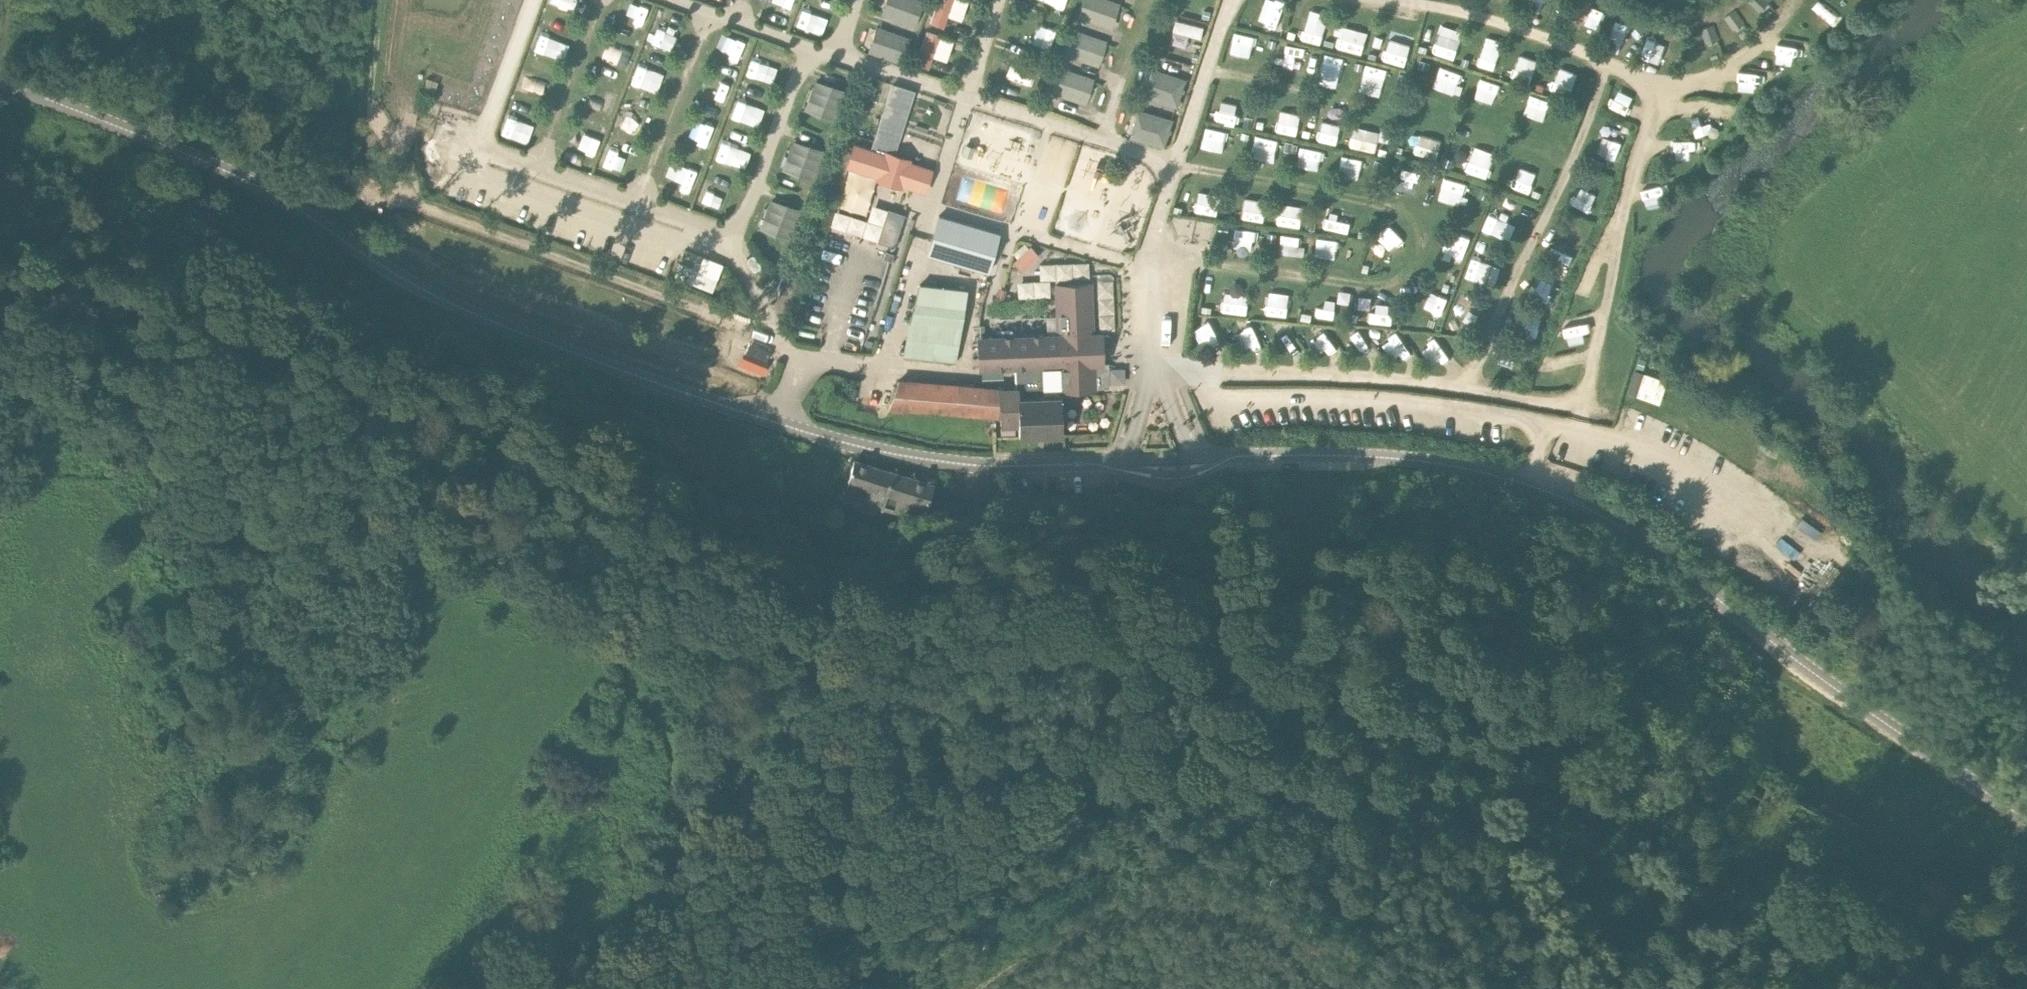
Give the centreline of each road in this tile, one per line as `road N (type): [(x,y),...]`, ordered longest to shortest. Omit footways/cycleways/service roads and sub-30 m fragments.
road 1 (unclassified): [(2026,821),(1641,542),(1541,489),(1380,456),(992,465),(818,436),(476,315),(402,279),(241,177),(0,82)]
road 2 (track): [(1153,369),(1465,385),(1605,83),(1602,60),(1394,0)]
road 3 (track): [(1175,169),(676,0)]
road 4 (track): [(1658,84),(1584,403),(1465,385)]
road 5 (track): [(536,0),(481,142),(716,228),(745,218)]
road 6 (track): [(1237,0),(1142,268),(1153,369)]
road 7 (track): [(1603,74),(1668,88),(1714,80),(1784,24),(1800,0)]
road 8 (track): [(930,215),(1004,0)]
road 9 (track): [(1142,268),(933,205)]
road 10 (track): [(745,218),(809,47)]

